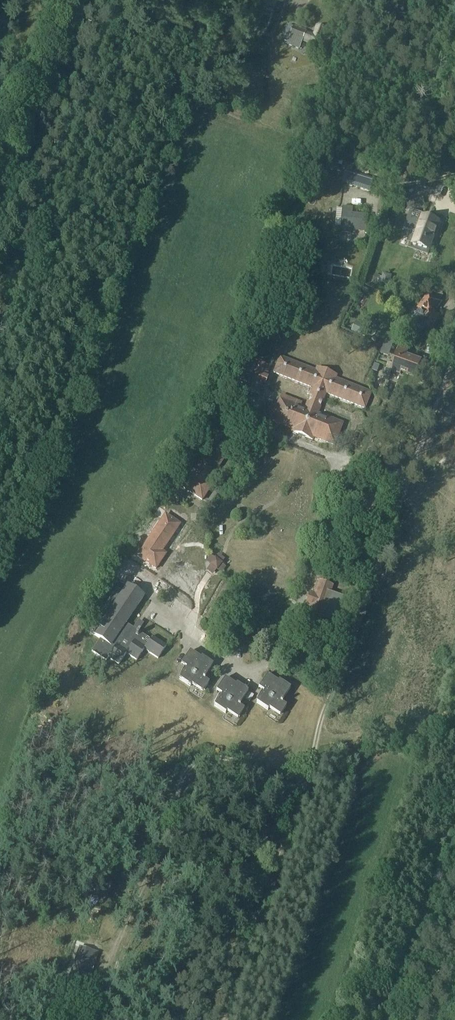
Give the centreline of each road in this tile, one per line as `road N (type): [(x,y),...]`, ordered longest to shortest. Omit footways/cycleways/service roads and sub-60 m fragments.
road 1 (track): [(319,729),(411,467)]
road 2 (unclassified): [(454,346),(411,467)]

